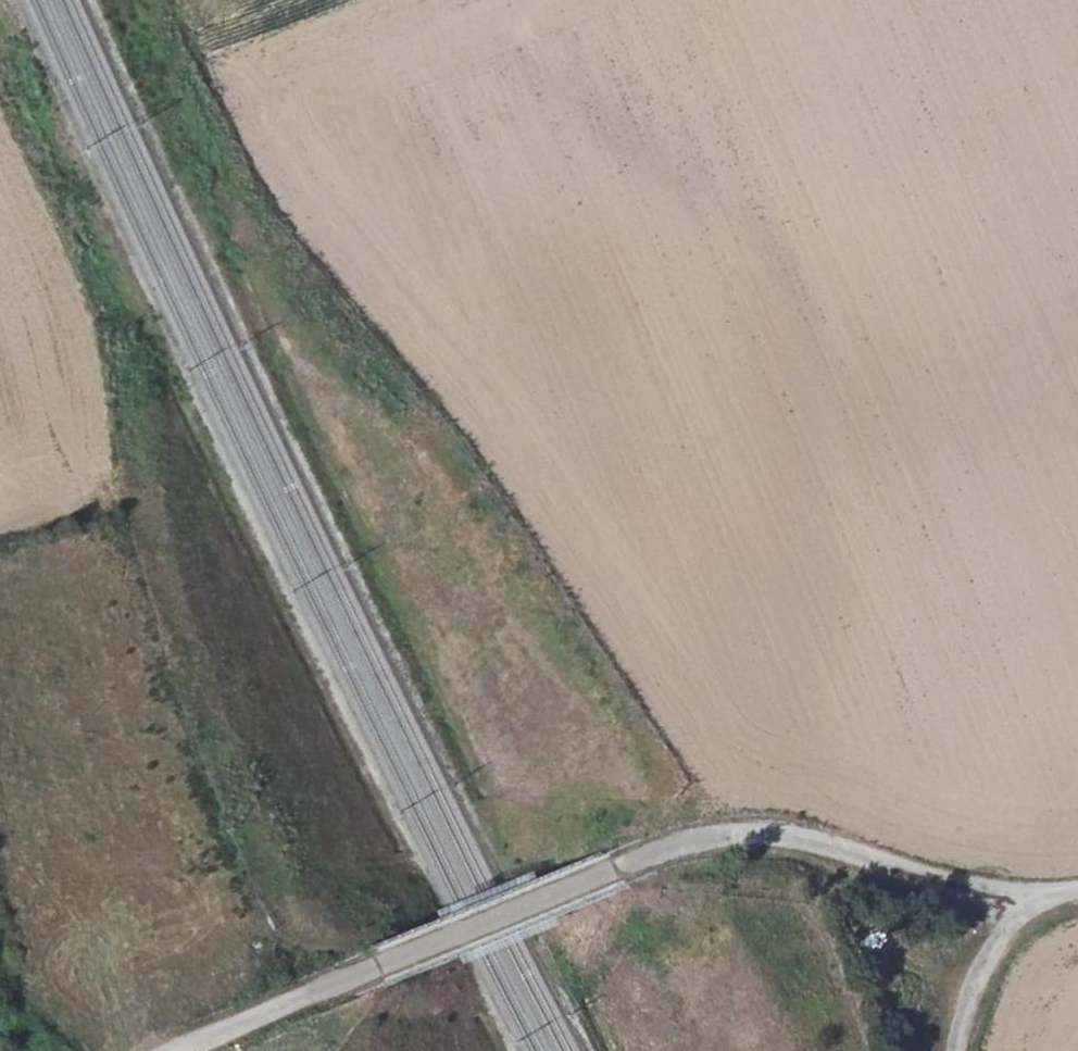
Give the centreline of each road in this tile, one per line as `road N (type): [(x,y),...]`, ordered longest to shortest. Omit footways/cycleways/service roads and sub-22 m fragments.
road 1 (unclassified): [(179,1050),(691,841),(754,831),(813,840),(1019,899)]
road 2 (unclassified): [(1019,899),(977,980),(958,1050)]

